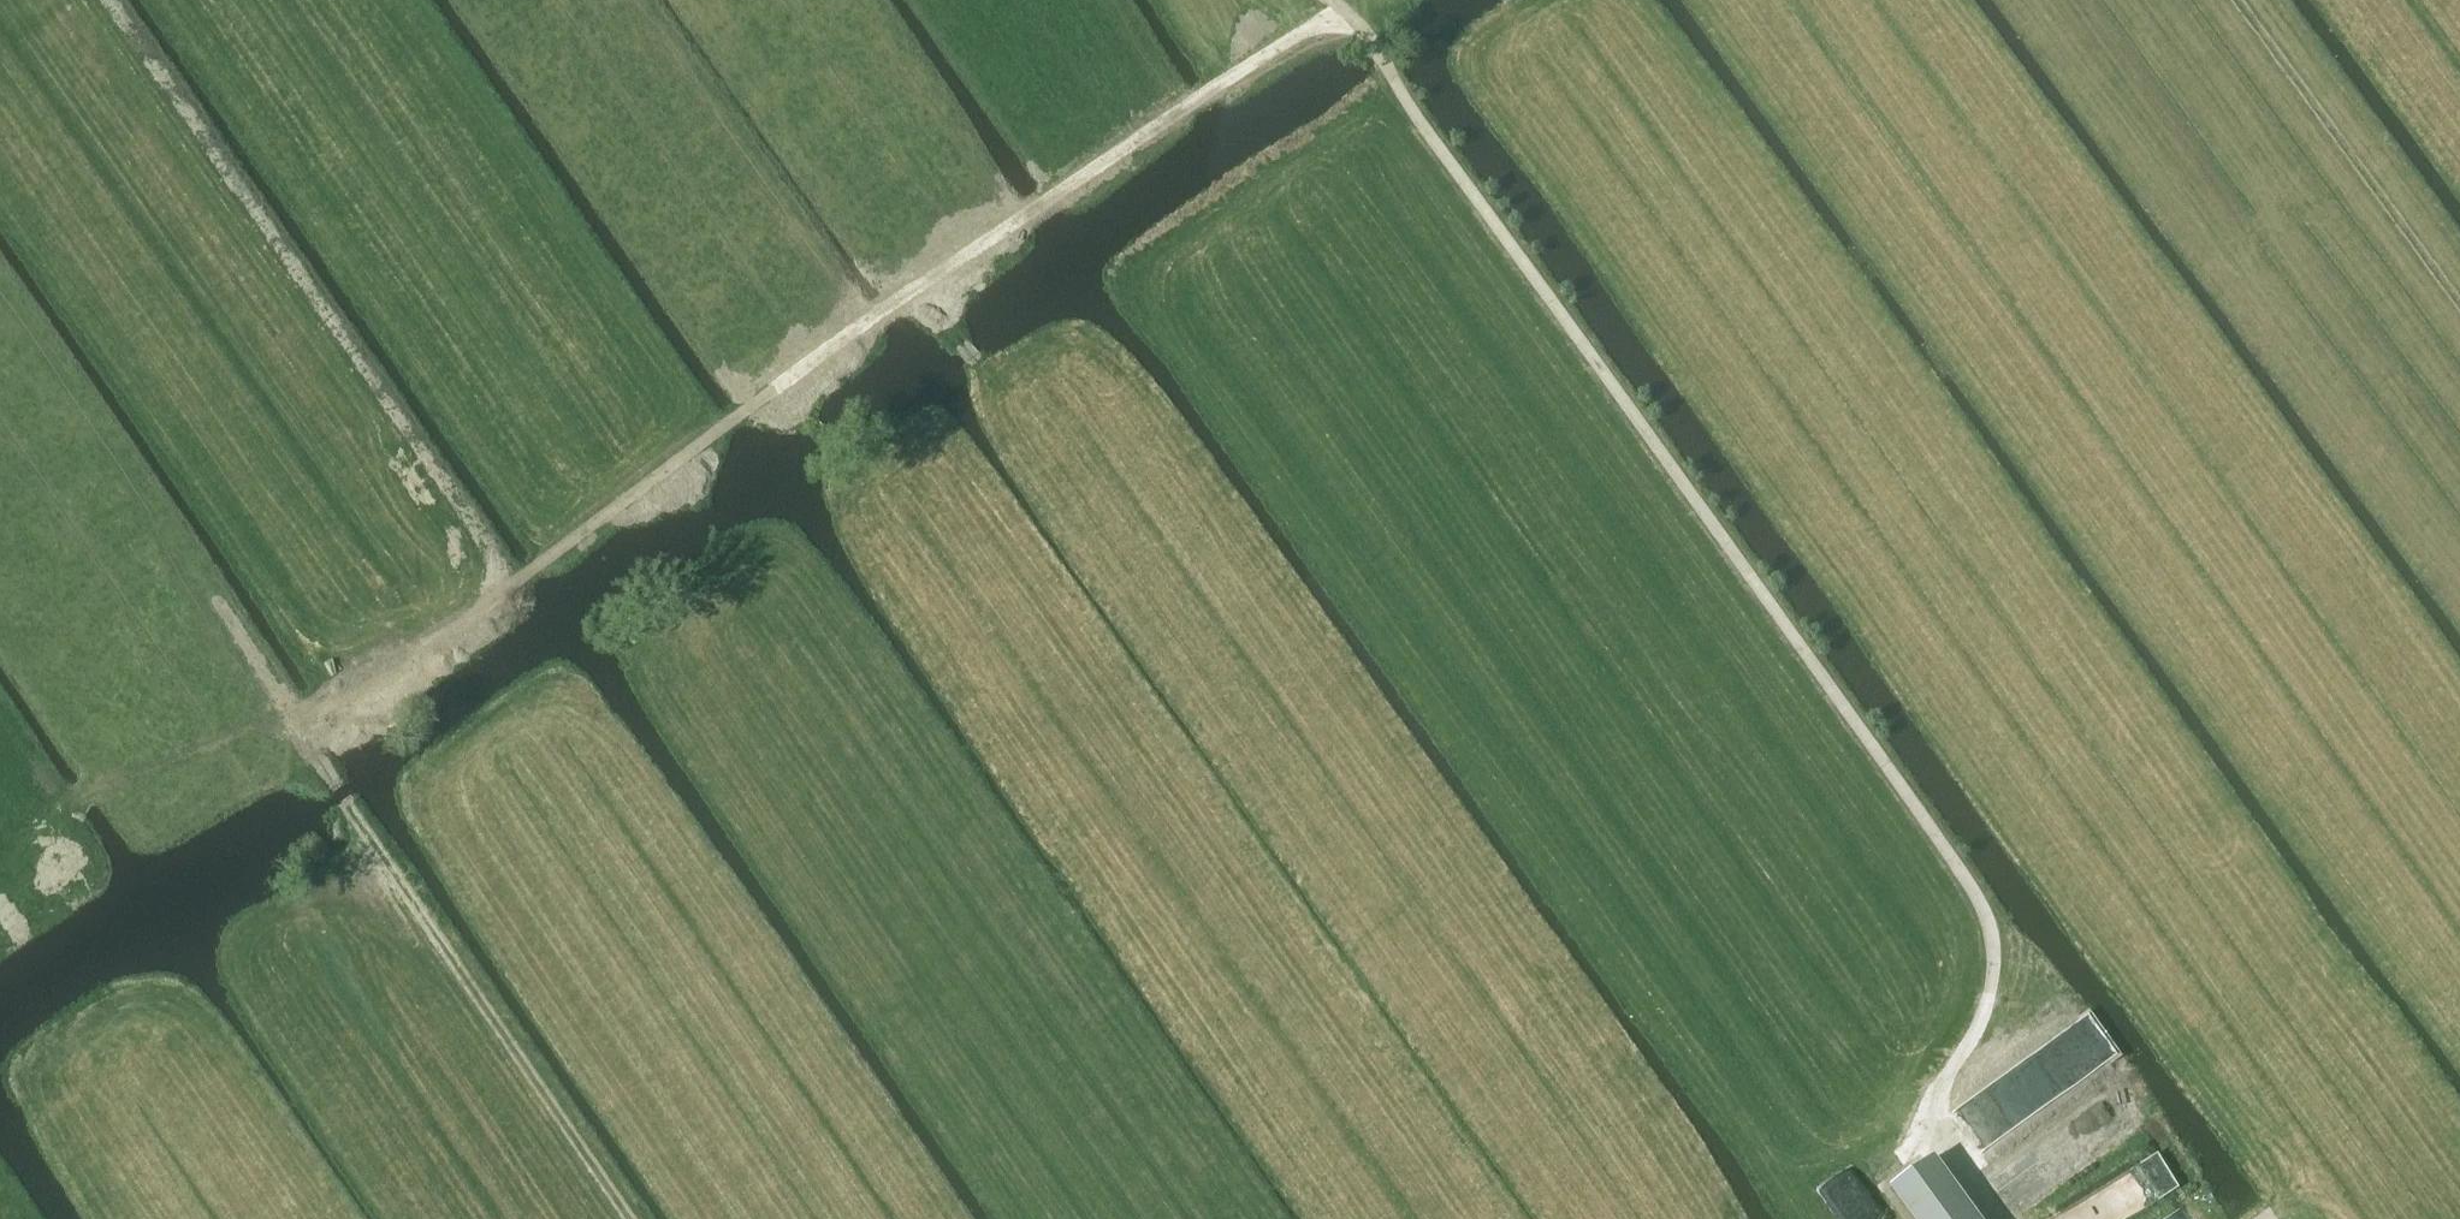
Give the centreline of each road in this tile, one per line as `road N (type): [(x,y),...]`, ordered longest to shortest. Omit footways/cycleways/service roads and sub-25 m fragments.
road 1 (track): [(628,1218),(363,830),(297,717),(404,659),(770,392),(1274,54),(1348,13)]
road 2 (track): [(2001,1218),(1933,1122),(1988,996),(1994,943),(1977,895),(1348,13)]
road 3 (track): [(510,586),(97,0)]
road 4 (track): [(2459,304),(2238,0)]

